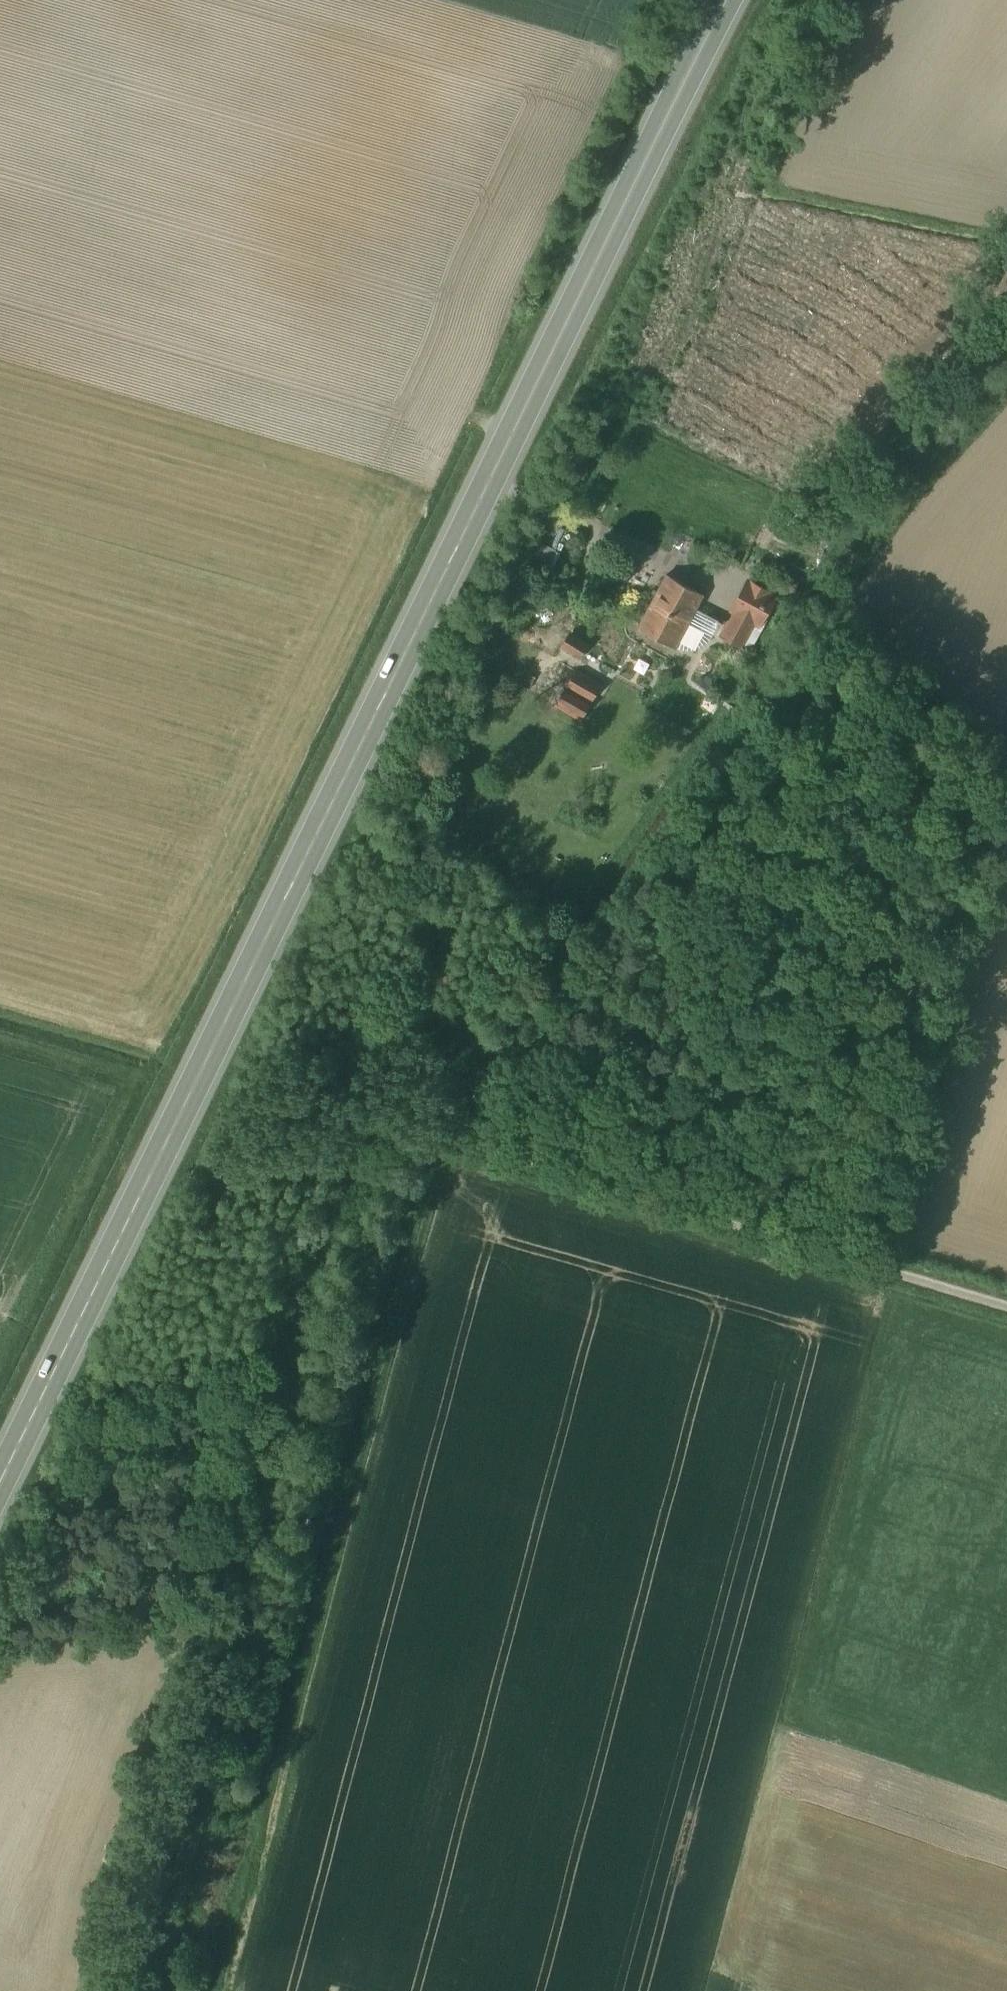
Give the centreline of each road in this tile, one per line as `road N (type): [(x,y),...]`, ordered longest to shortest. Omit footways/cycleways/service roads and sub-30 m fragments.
road 1 (secondary): [(728,0),(0,1485)]
road 2 (track): [(102,1990),(159,1909),(220,1669),(243,1619),(271,1387),(385,1120)]
road 3 (unclassified): [(1006,1307),(467,1145)]

